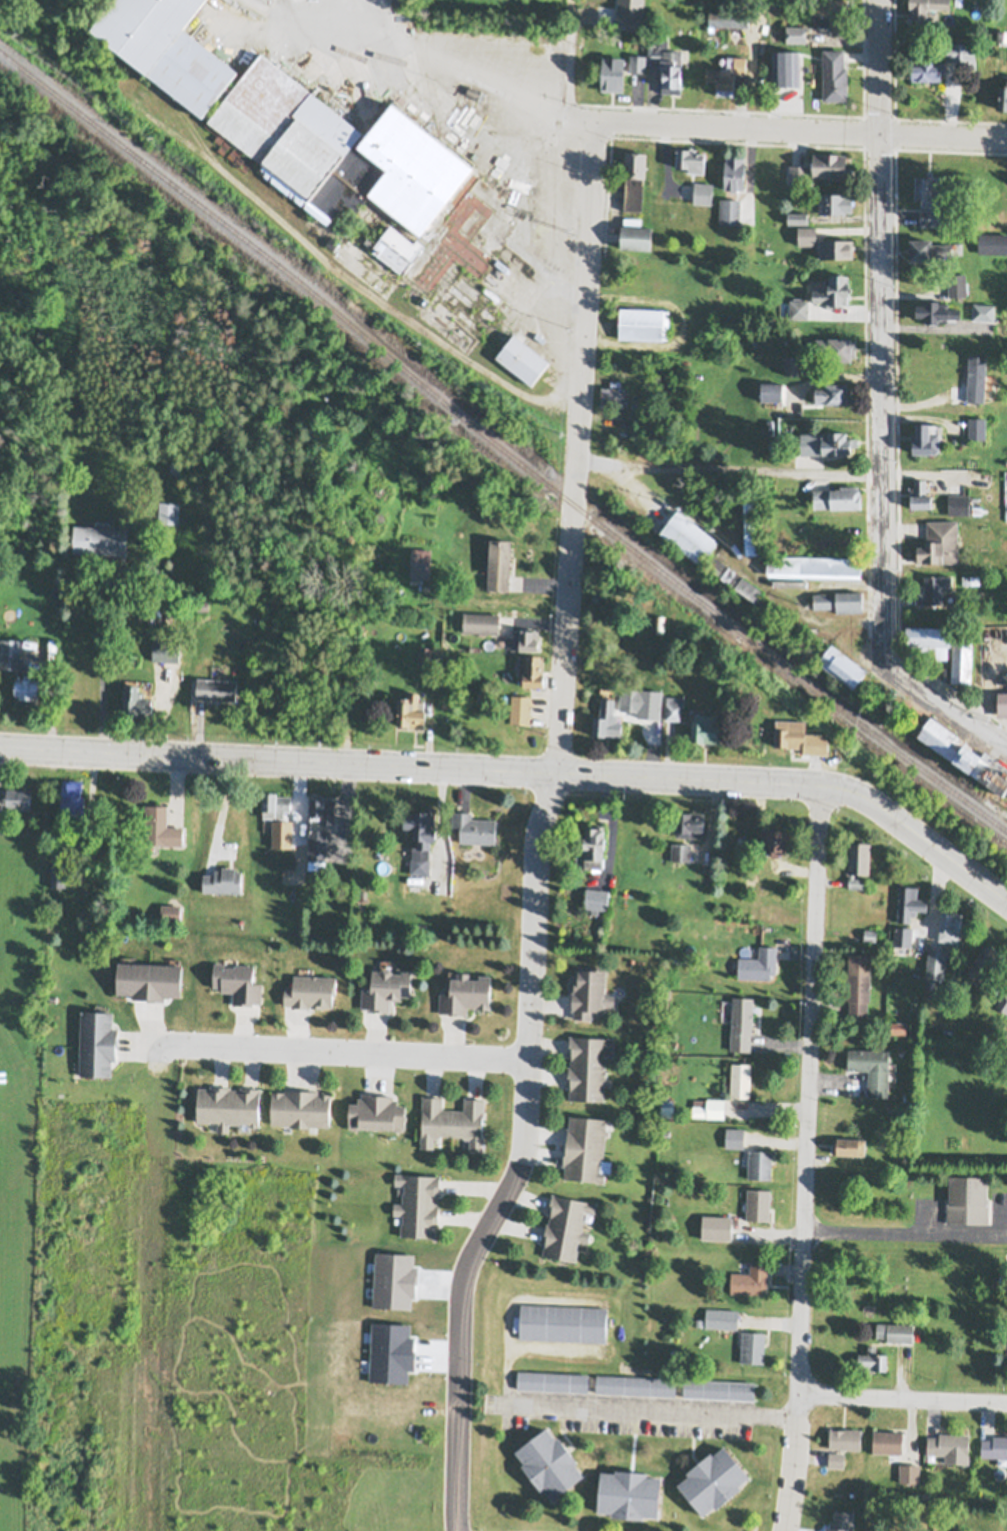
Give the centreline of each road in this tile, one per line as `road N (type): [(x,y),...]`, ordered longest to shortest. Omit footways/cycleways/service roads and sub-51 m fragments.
road 1 (residential): [(463,1530),(456,1486),(468,1272),(523,1167),(537,838),(557,774),(593,121)]
road 2 (tertiary): [(1006,903),(841,789),(60,747)]
road 3 (residential): [(776,1530),(804,1228),(820,786)]
road 4 (residential): [(889,659),(879,0)]
road 5 (residential): [(1006,139),(593,121)]
road 6 (residential): [(161,1045),(529,1061)]
road 7 (residential): [(1006,1403),(793,1394)]
road 8 (residential): [(1006,748),(889,659)]

